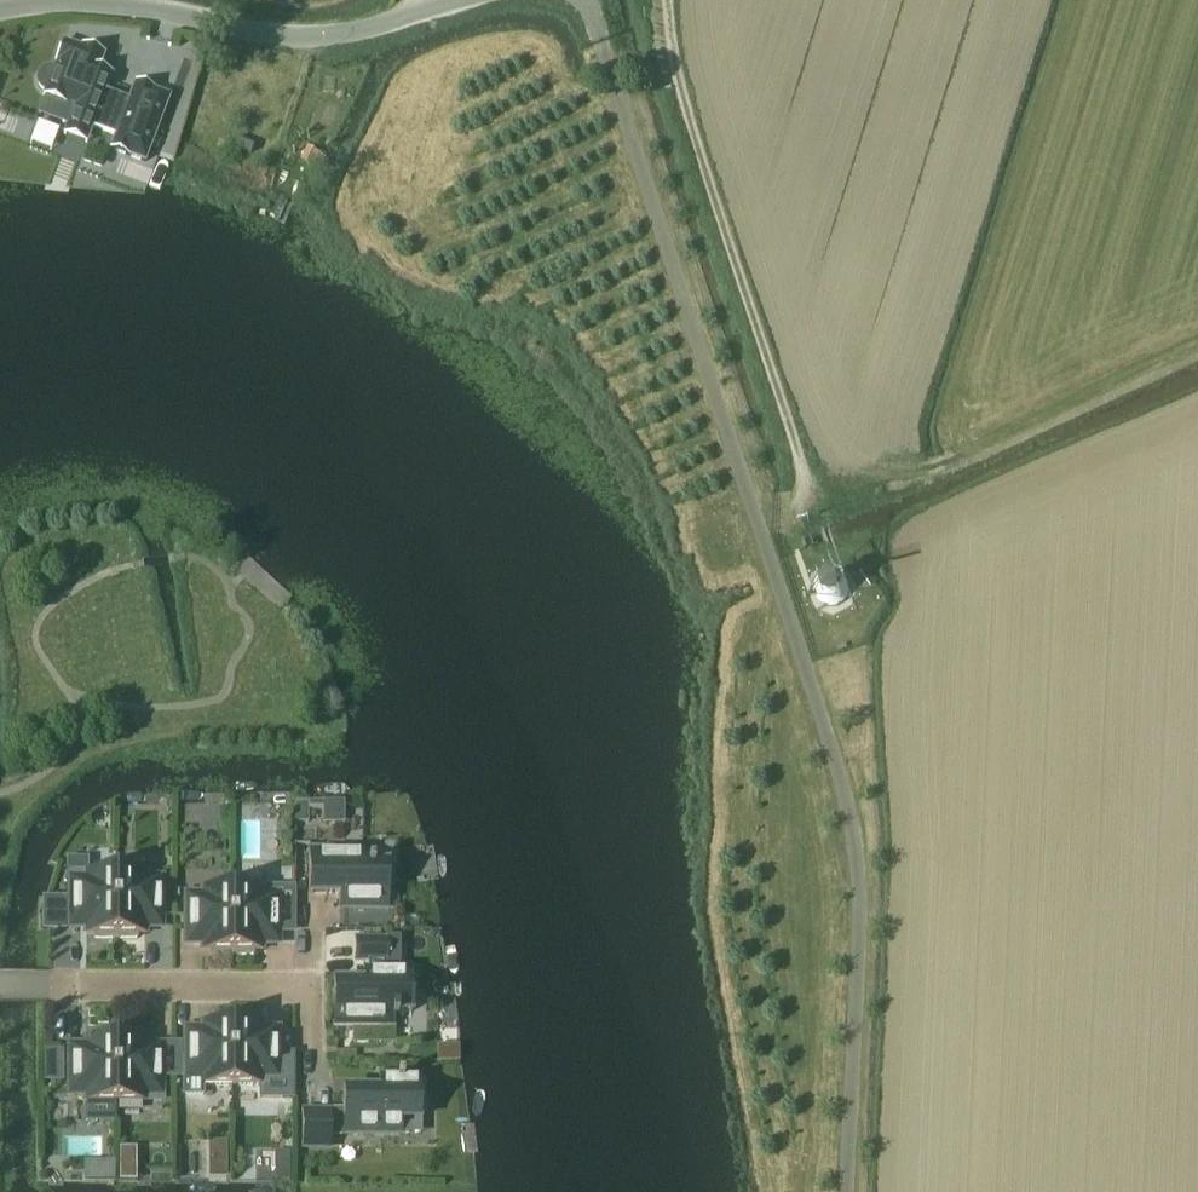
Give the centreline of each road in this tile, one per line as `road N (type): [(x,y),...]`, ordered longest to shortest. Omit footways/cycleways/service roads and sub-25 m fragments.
road 1 (unclassified): [(0,13),(123,5),(302,37),(355,33),(458,0)]
road 2 (residential): [(0,986),(308,988)]

